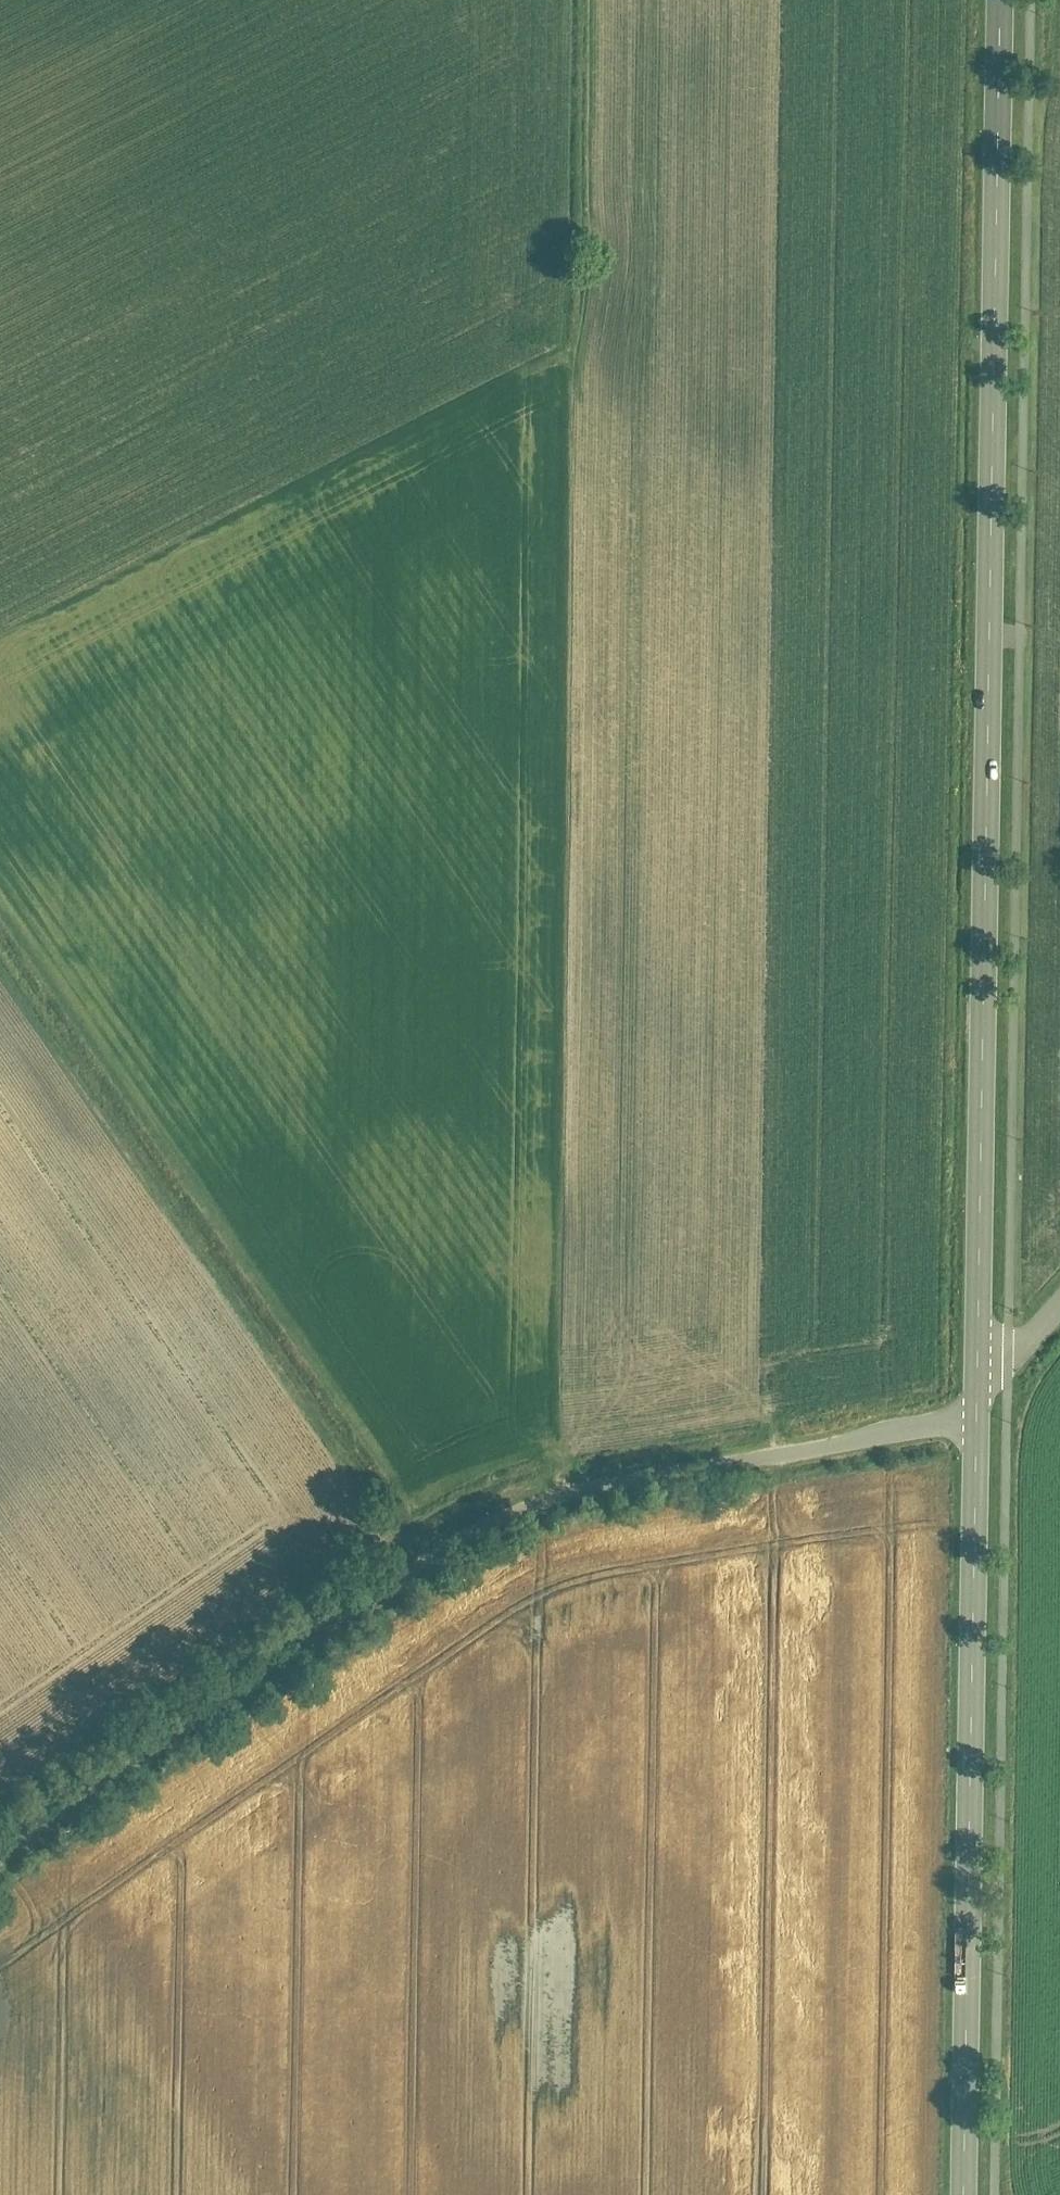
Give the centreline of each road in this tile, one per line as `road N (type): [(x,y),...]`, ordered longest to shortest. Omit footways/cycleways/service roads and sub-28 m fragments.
road 1 (tertiary): [(981,1362),(1002,0)]
road 2 (residential): [(980,1421),(597,1487),(491,1524),(341,1620),(0,1864)]
road 3 (tertiary): [(966,2194),(980,1421)]

